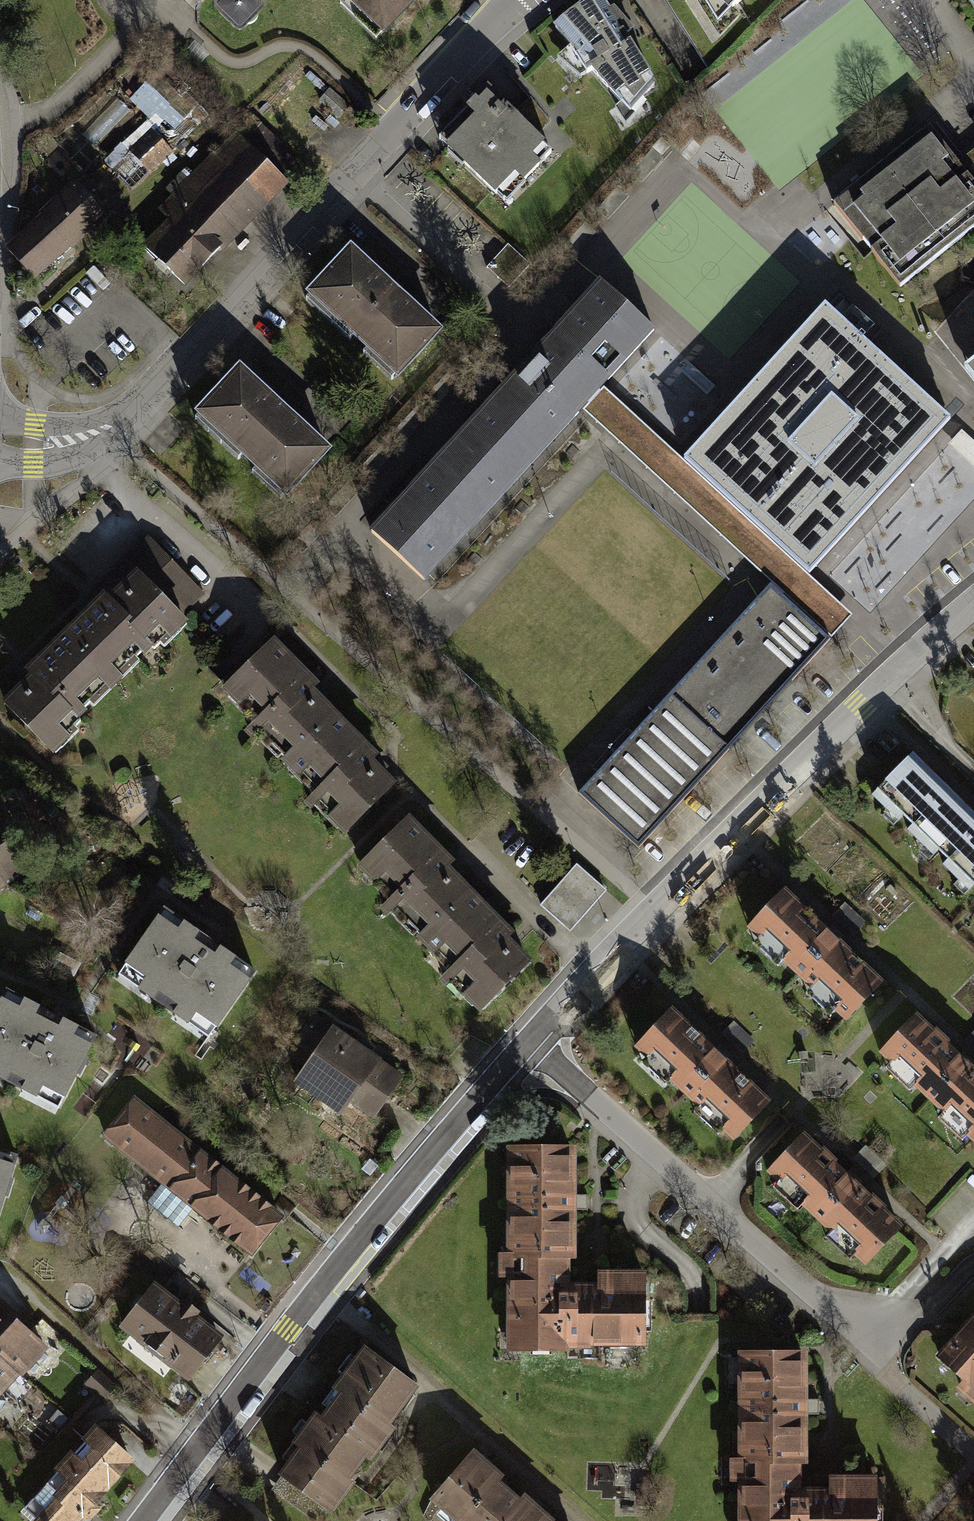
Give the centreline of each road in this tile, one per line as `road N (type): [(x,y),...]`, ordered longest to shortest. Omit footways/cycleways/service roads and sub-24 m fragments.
road 1 (residential): [(0,440),(65,443),(134,409),(517,0)]
road 2 (residential): [(973,602),(887,677),(527,1042)]
road 3 (residential): [(527,1042),(144,1520)]
road 4 (residential): [(527,1042),(713,1204),(973,1454)]

